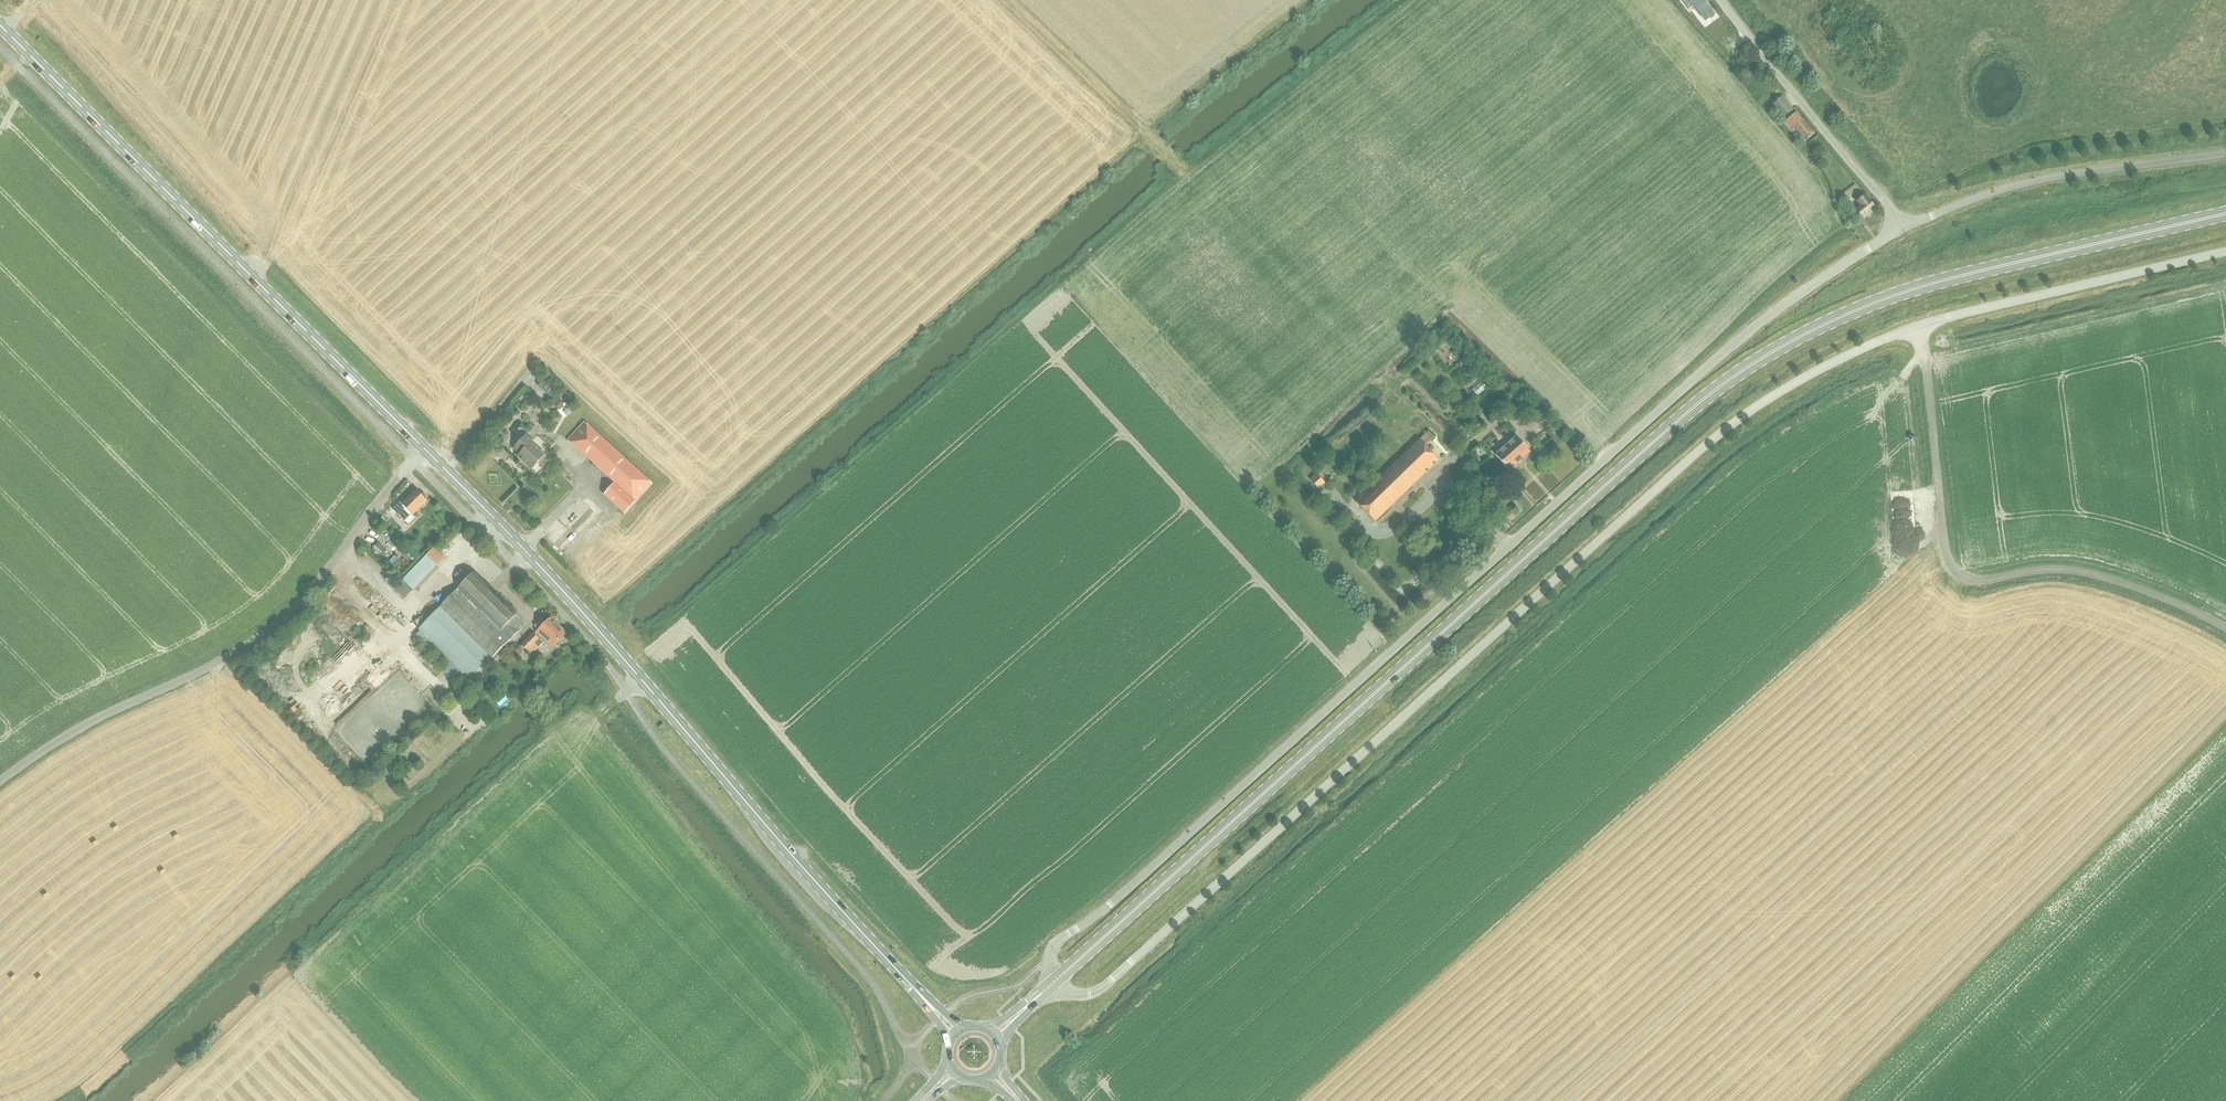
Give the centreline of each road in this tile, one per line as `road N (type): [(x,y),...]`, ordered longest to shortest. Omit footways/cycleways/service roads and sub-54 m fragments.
road 1 (secondary): [(1053,983),(1664,436),(1763,359),(1899,297),(2225,217)]
road 2 (secondary): [(956,1034),(584,616),(0,25)]
road 3 (unclassified): [(1053,983),(1047,966),(1059,939),(1109,905),(1752,331),(1901,228)]
road 4 (unclassified): [(1053,983),(1088,995),(1113,978),(1725,430),(1813,373),(1918,326)]
road 5 (track): [(420,448),(293,609),(259,637),(75,731),(0,782)]
road 6 (unclassified): [(2225,629),(2085,573),(1983,581),(1958,573),(1944,542),(1918,326)]
road 7 (unclassified): [(1901,228),(2013,186),(2225,154)]
road 8 (unclassified): [(1918,326),(2225,252)]
road 9 (unclassified): [(1901,228),(1720,0)]

